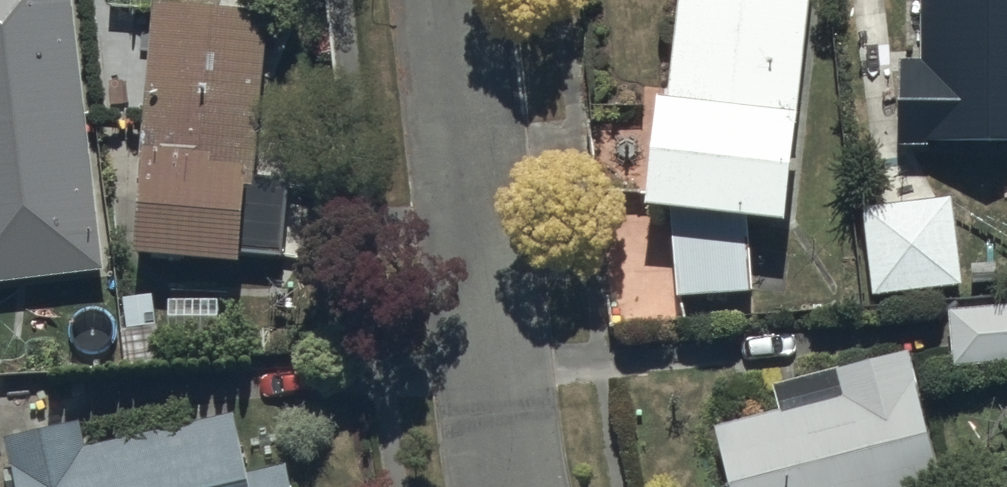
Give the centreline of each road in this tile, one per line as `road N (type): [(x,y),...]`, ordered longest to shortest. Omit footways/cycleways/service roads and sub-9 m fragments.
road 1 (residential): [(458,0),(480,309),(514,486)]

